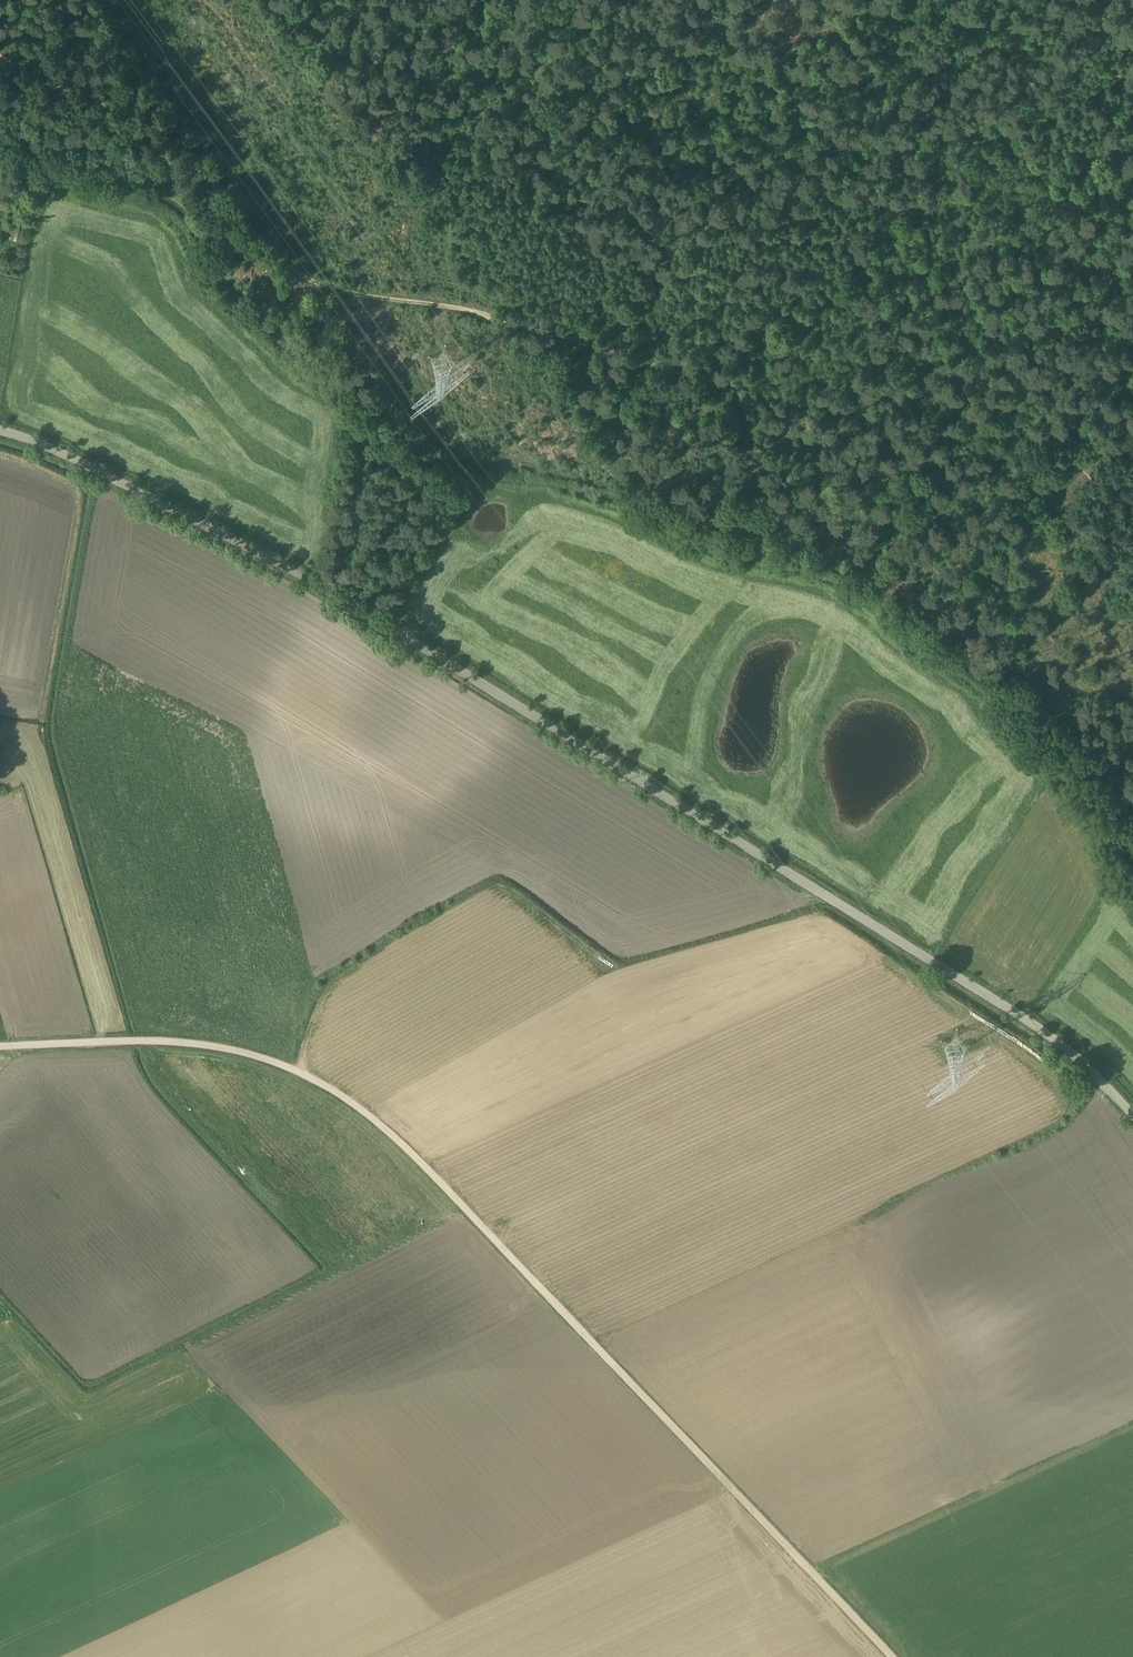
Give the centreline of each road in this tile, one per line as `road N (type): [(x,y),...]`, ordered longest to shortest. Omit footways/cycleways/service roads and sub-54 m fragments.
road 1 (unclassified): [(0,433),(297,572),(1023,1016),(1132,1114)]
road 2 (track): [(893,1656),(433,1173),(342,1094),(268,1054),(191,1038),(0,1044)]

